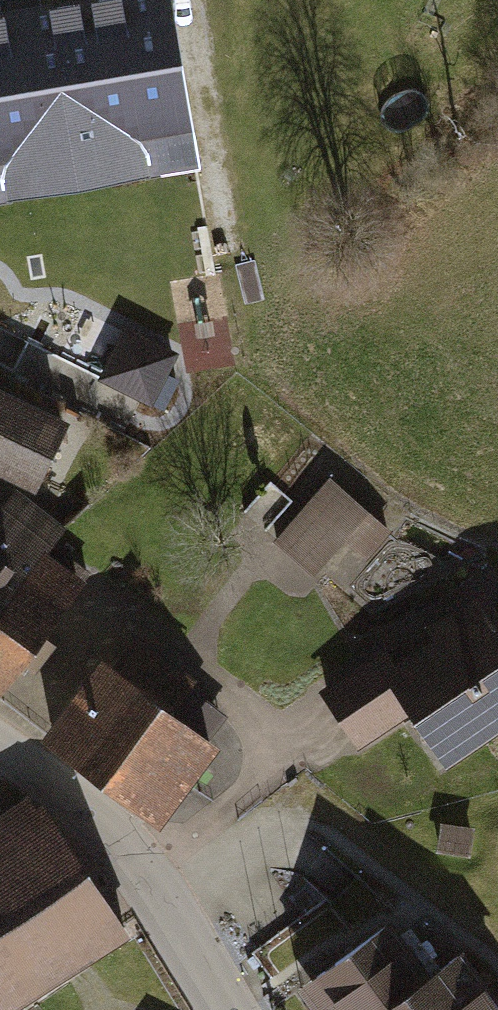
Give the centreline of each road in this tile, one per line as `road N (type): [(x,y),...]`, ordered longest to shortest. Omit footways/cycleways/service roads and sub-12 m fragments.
road 1 (residential): [(0,744),(87,809),(124,849),(228,1009)]

